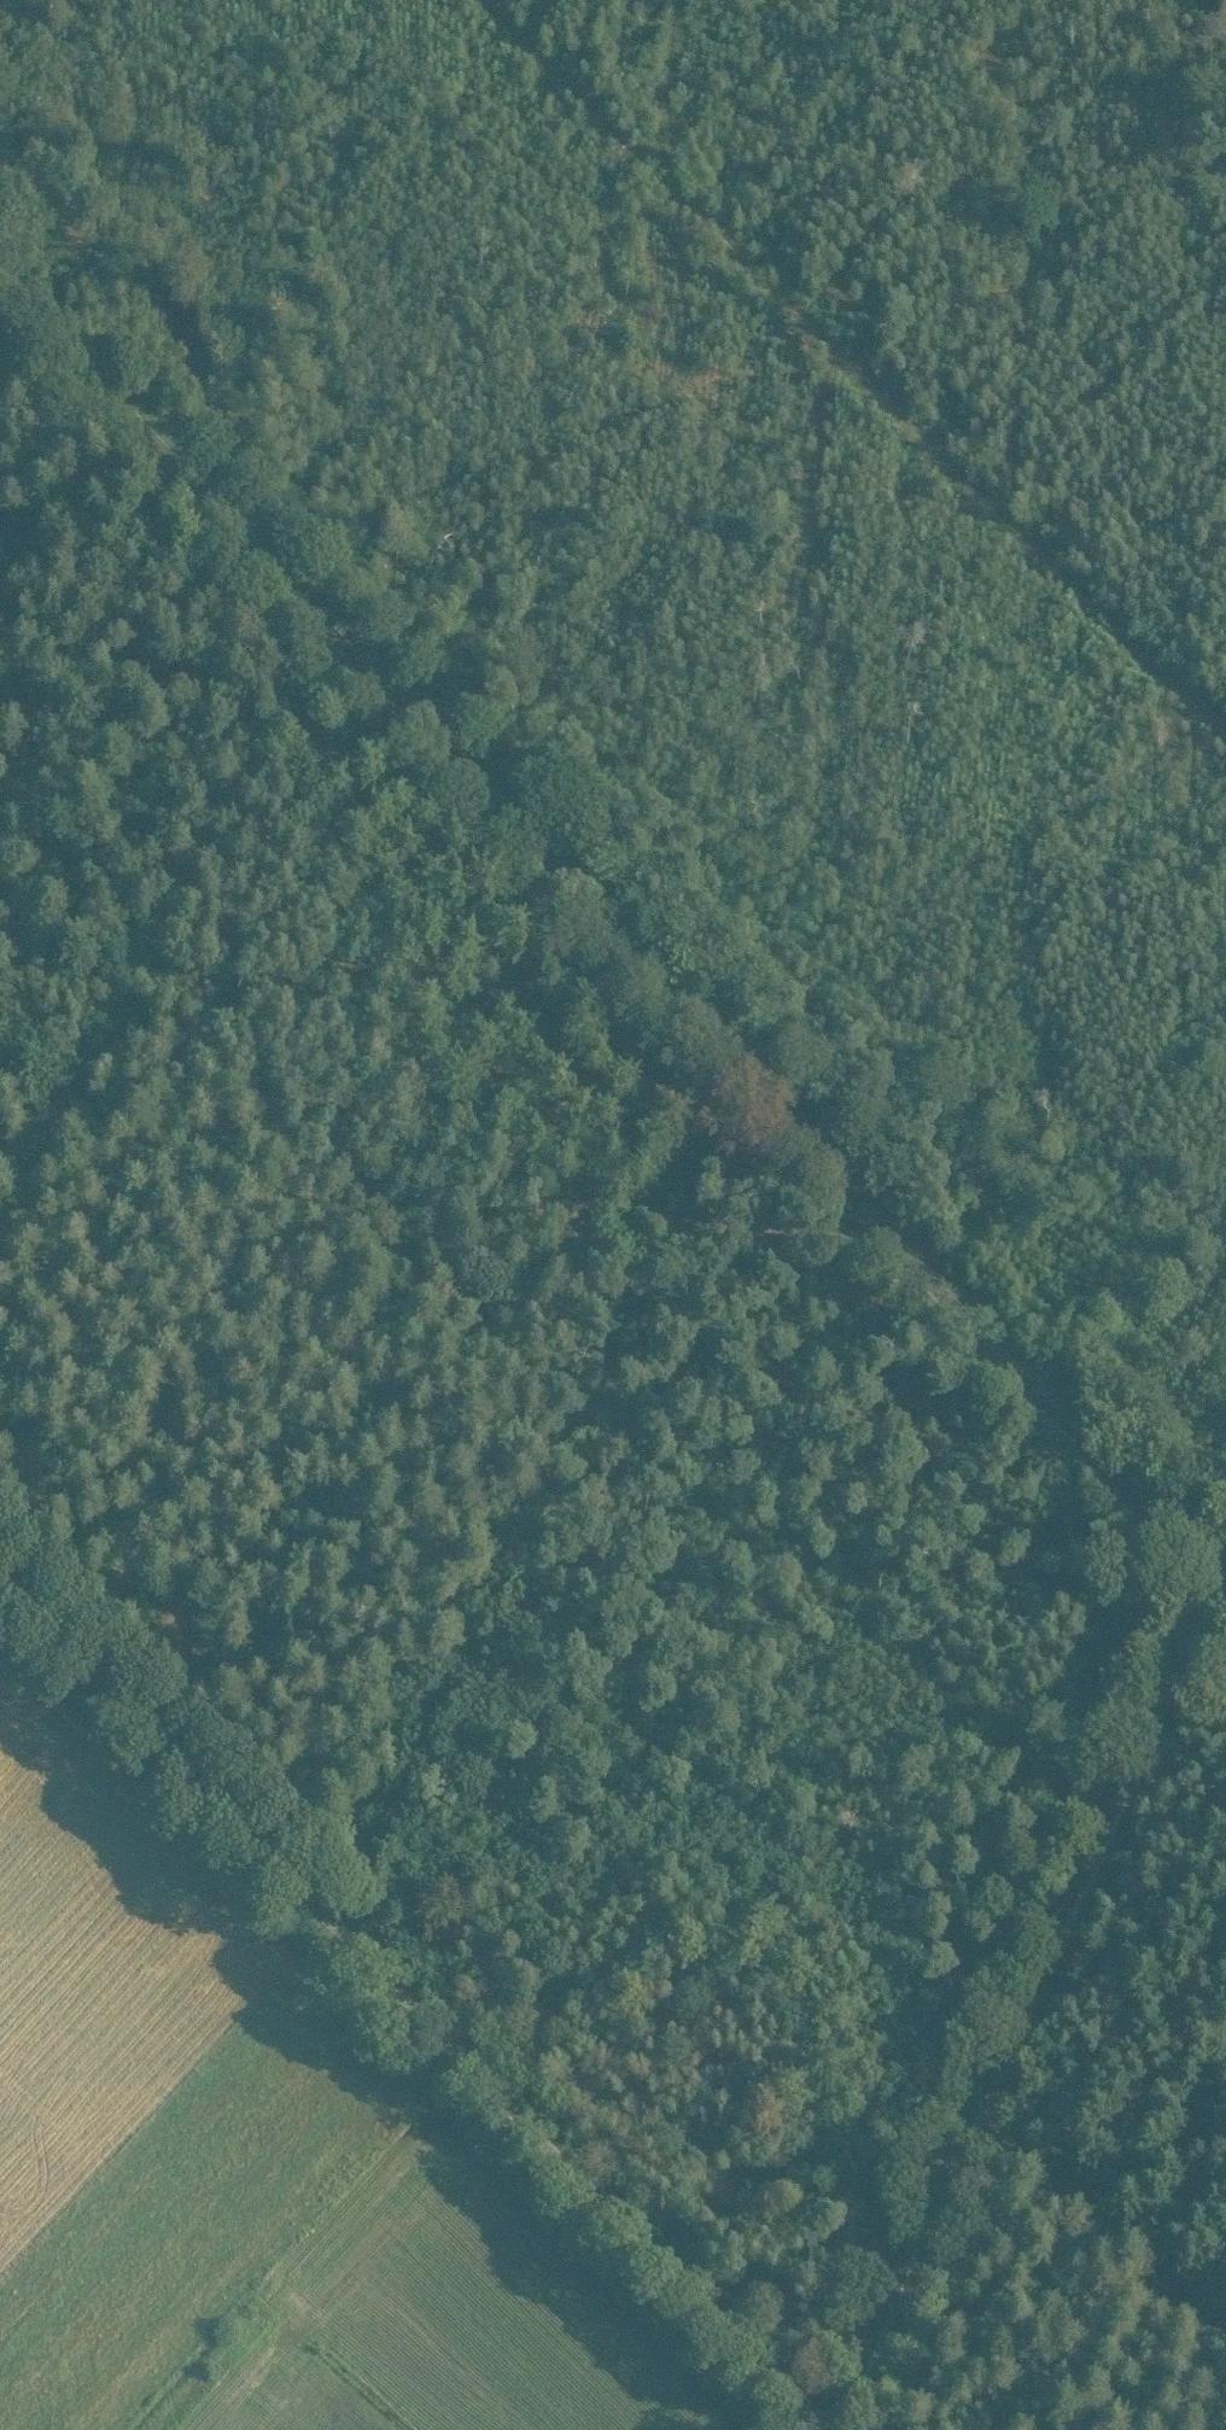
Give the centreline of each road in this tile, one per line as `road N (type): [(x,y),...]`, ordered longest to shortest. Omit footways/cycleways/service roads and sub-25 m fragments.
road 1 (unclassified): [(813,2429),(0,1571)]

